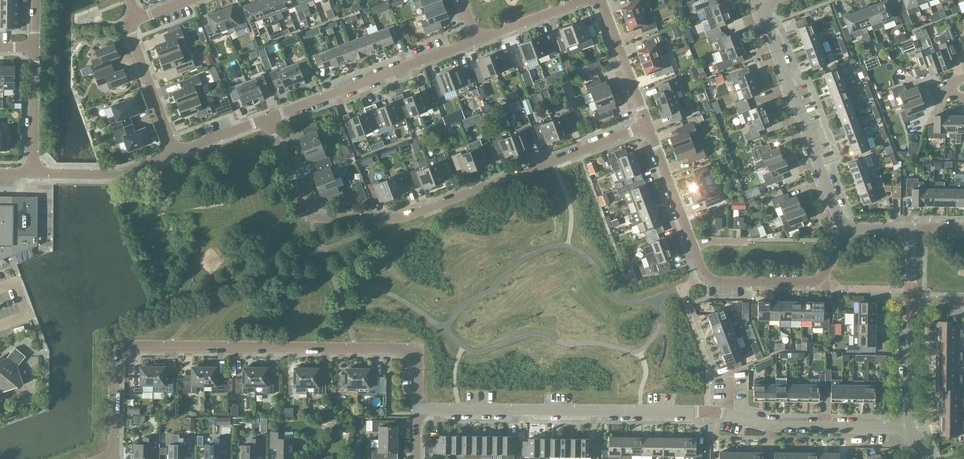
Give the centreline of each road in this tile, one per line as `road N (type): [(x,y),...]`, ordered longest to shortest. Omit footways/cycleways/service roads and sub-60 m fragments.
road 1 (residential): [(908,427),(786,427),(712,411),(417,410)]
road 2 (residential): [(109,455),(114,346),(417,348),(417,410)]
road 3 (residential): [(628,132),(403,216),(316,217),(301,208),(267,118)]
road 4 (unclassified): [(842,227),(758,4)]
road 5 (residential): [(267,118),(477,40)]
road 6 (residential): [(824,273),(812,282),(715,280),(693,246)]
road 7 (residential): [(33,173),(115,173),(175,152)]
road 8 (residential): [(175,152),(130,31),(136,19)]
road 9 (residential): [(648,125),(601,0)]
road 10 (residential): [(693,246),(648,125)]
road 11 (unclassified): [(908,427),(910,300)]
road 12 (residential): [(33,173),(35,47)]

